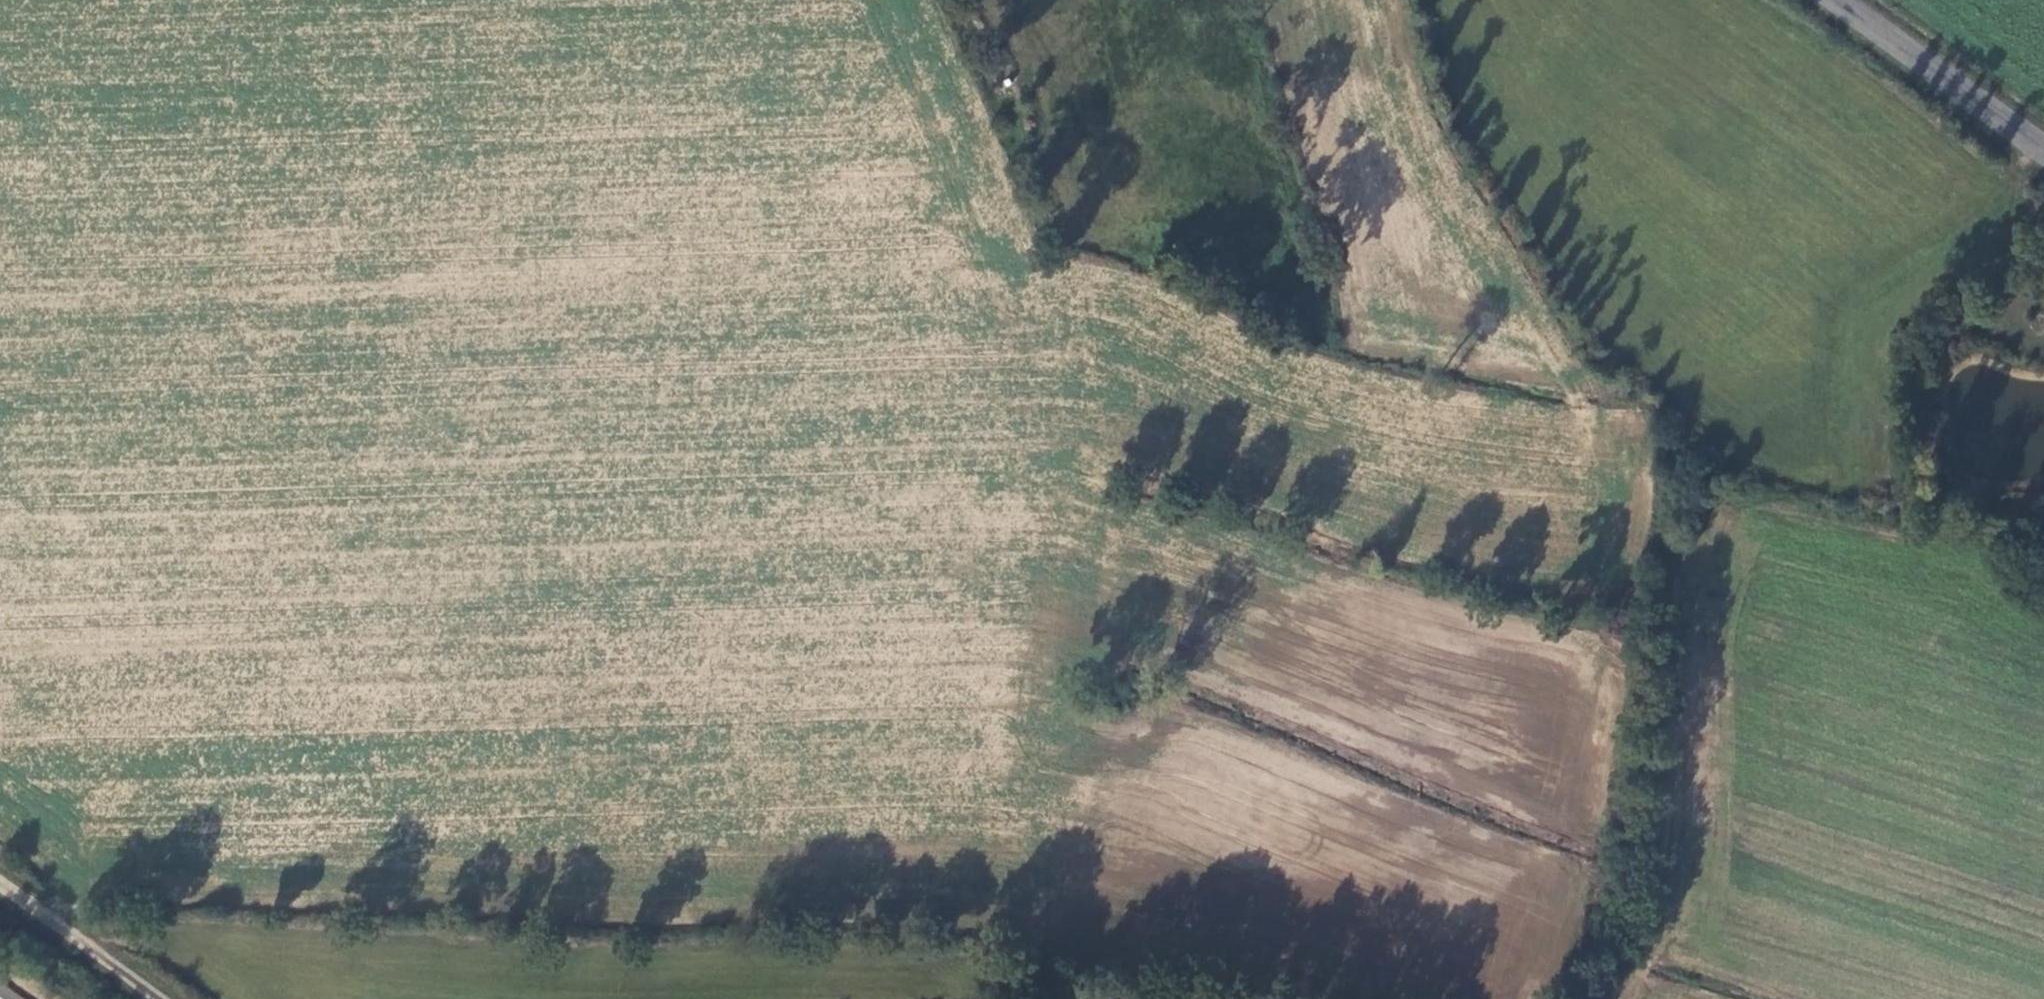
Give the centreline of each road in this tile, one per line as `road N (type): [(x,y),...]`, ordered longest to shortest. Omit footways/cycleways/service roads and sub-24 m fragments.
road 1 (tertiary): [(1835,0),(2043,151)]
road 2 (track): [(0,882),(160,998)]

